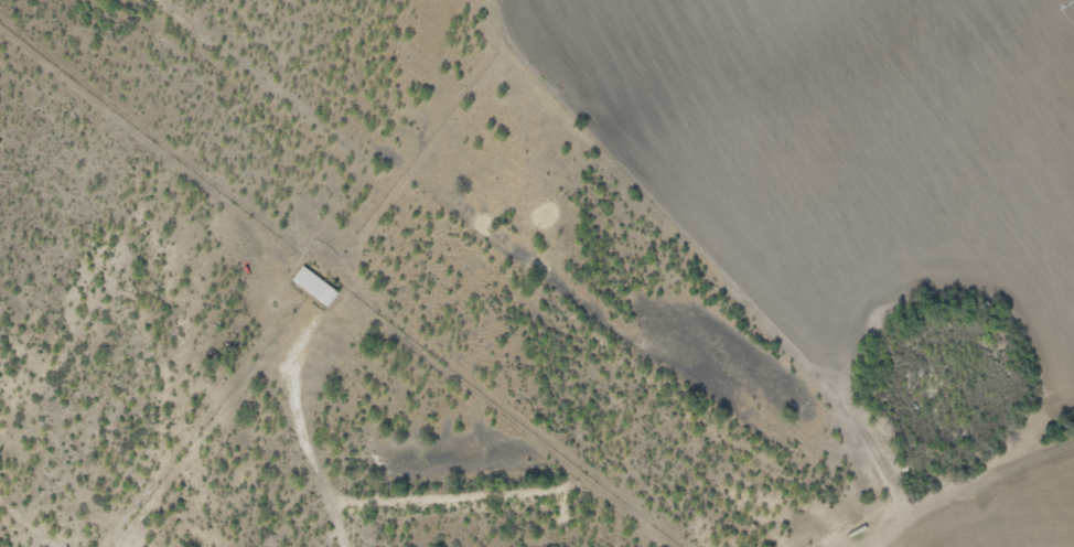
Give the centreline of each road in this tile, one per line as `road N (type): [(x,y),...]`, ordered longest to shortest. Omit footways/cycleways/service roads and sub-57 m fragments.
road 1 (residential): [(846,546),(792,508),(698,472),(631,472),(460,501),(310,495),(217,464),(163,436),(39,309),(0,291)]
road 2 (residential): [(160,0),(860,546)]
road 3 (residential): [(892,546),(905,521),(903,498),(861,409),(864,356),(965,195),(1055,0)]

